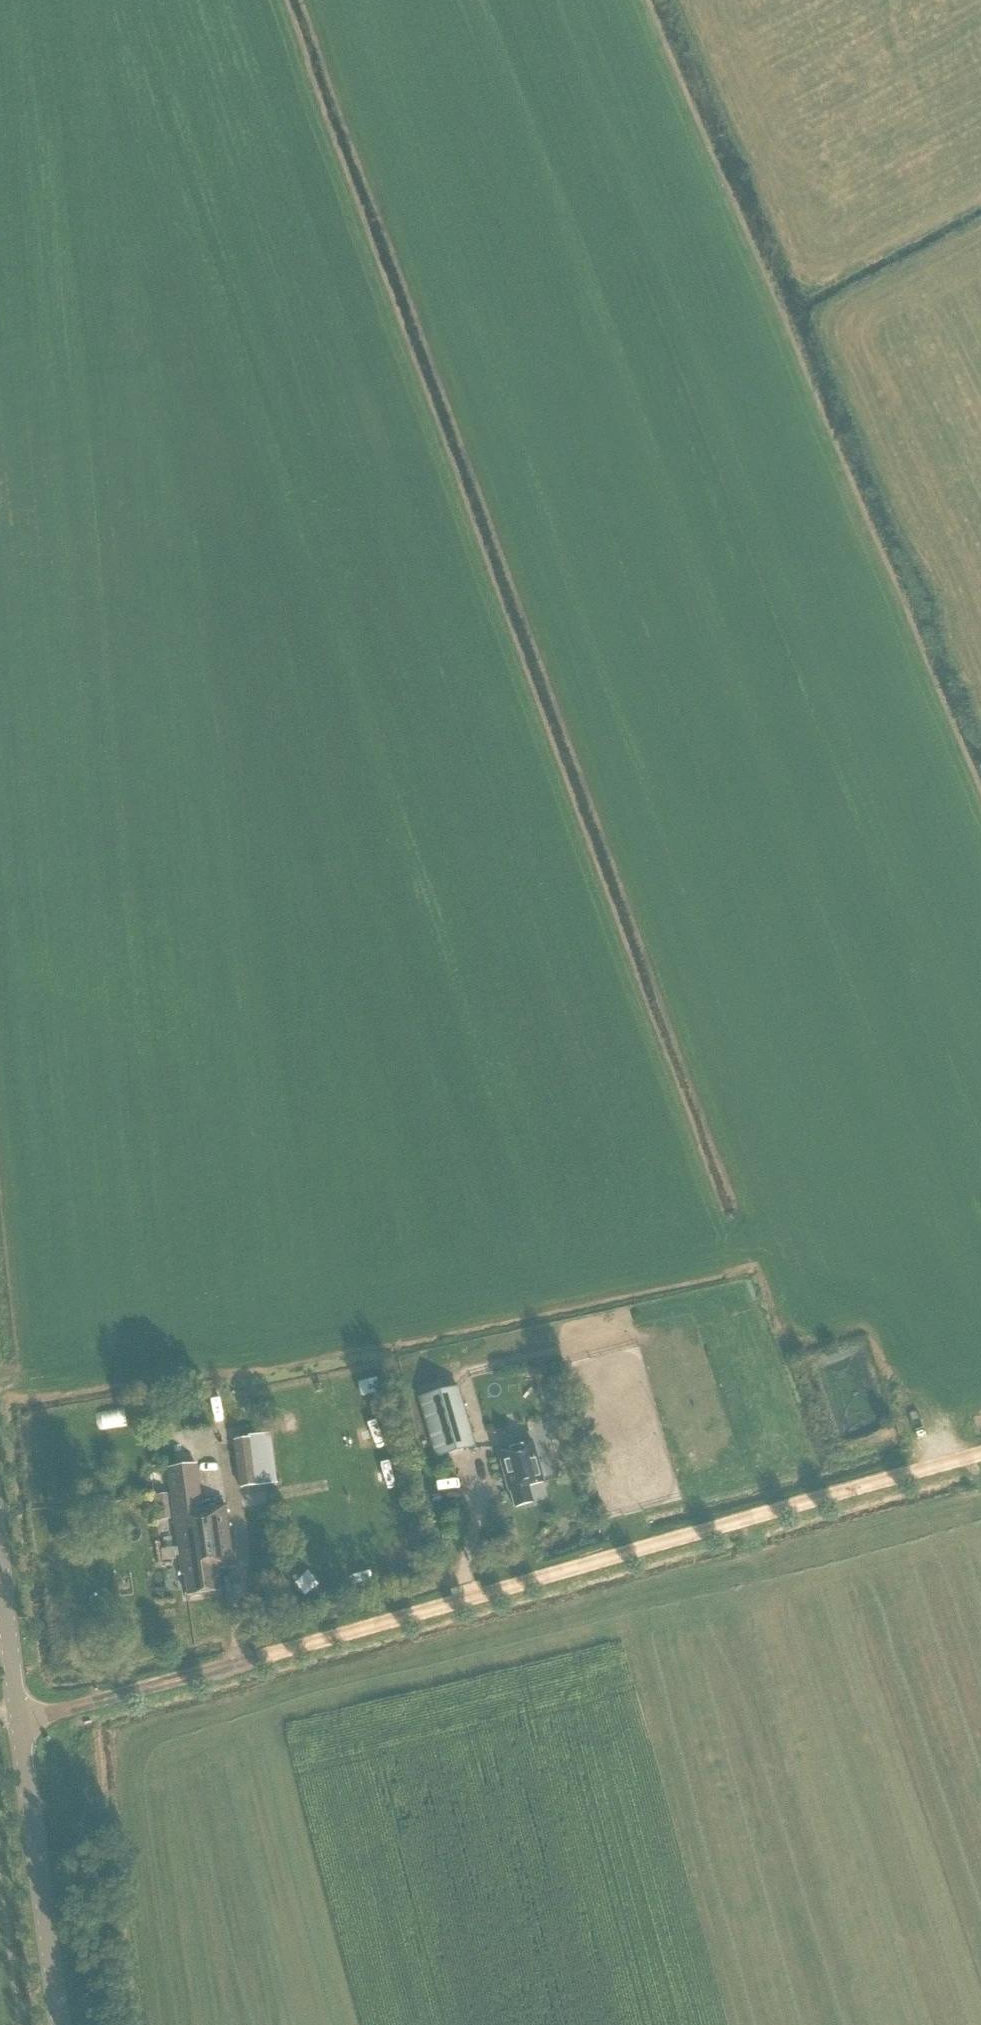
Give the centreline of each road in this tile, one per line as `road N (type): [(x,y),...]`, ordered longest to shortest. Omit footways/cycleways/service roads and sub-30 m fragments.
road 1 (unclassified): [(19,1726),(980,1447)]
road 2 (tertiary): [(58,2024),(19,1726)]
road 3 (tertiary): [(19,1726),(0,1529)]

